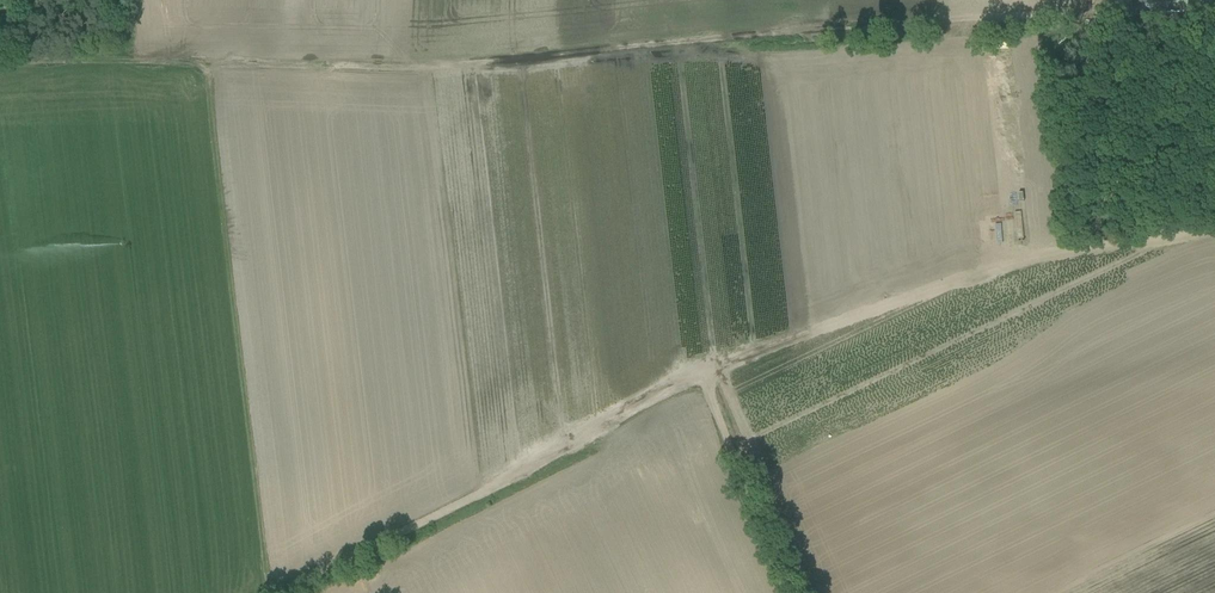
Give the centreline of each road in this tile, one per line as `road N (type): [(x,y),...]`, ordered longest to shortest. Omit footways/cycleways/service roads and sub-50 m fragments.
road 1 (track): [(0,64),(101,59),(356,67),(824,26),(1068,17),(1096,0)]
road 2 (track): [(280,592),(744,358),(1055,250),(1214,224)]
road 3 (track): [(715,372),(676,38)]
road 4 (track): [(705,376),(794,592)]

